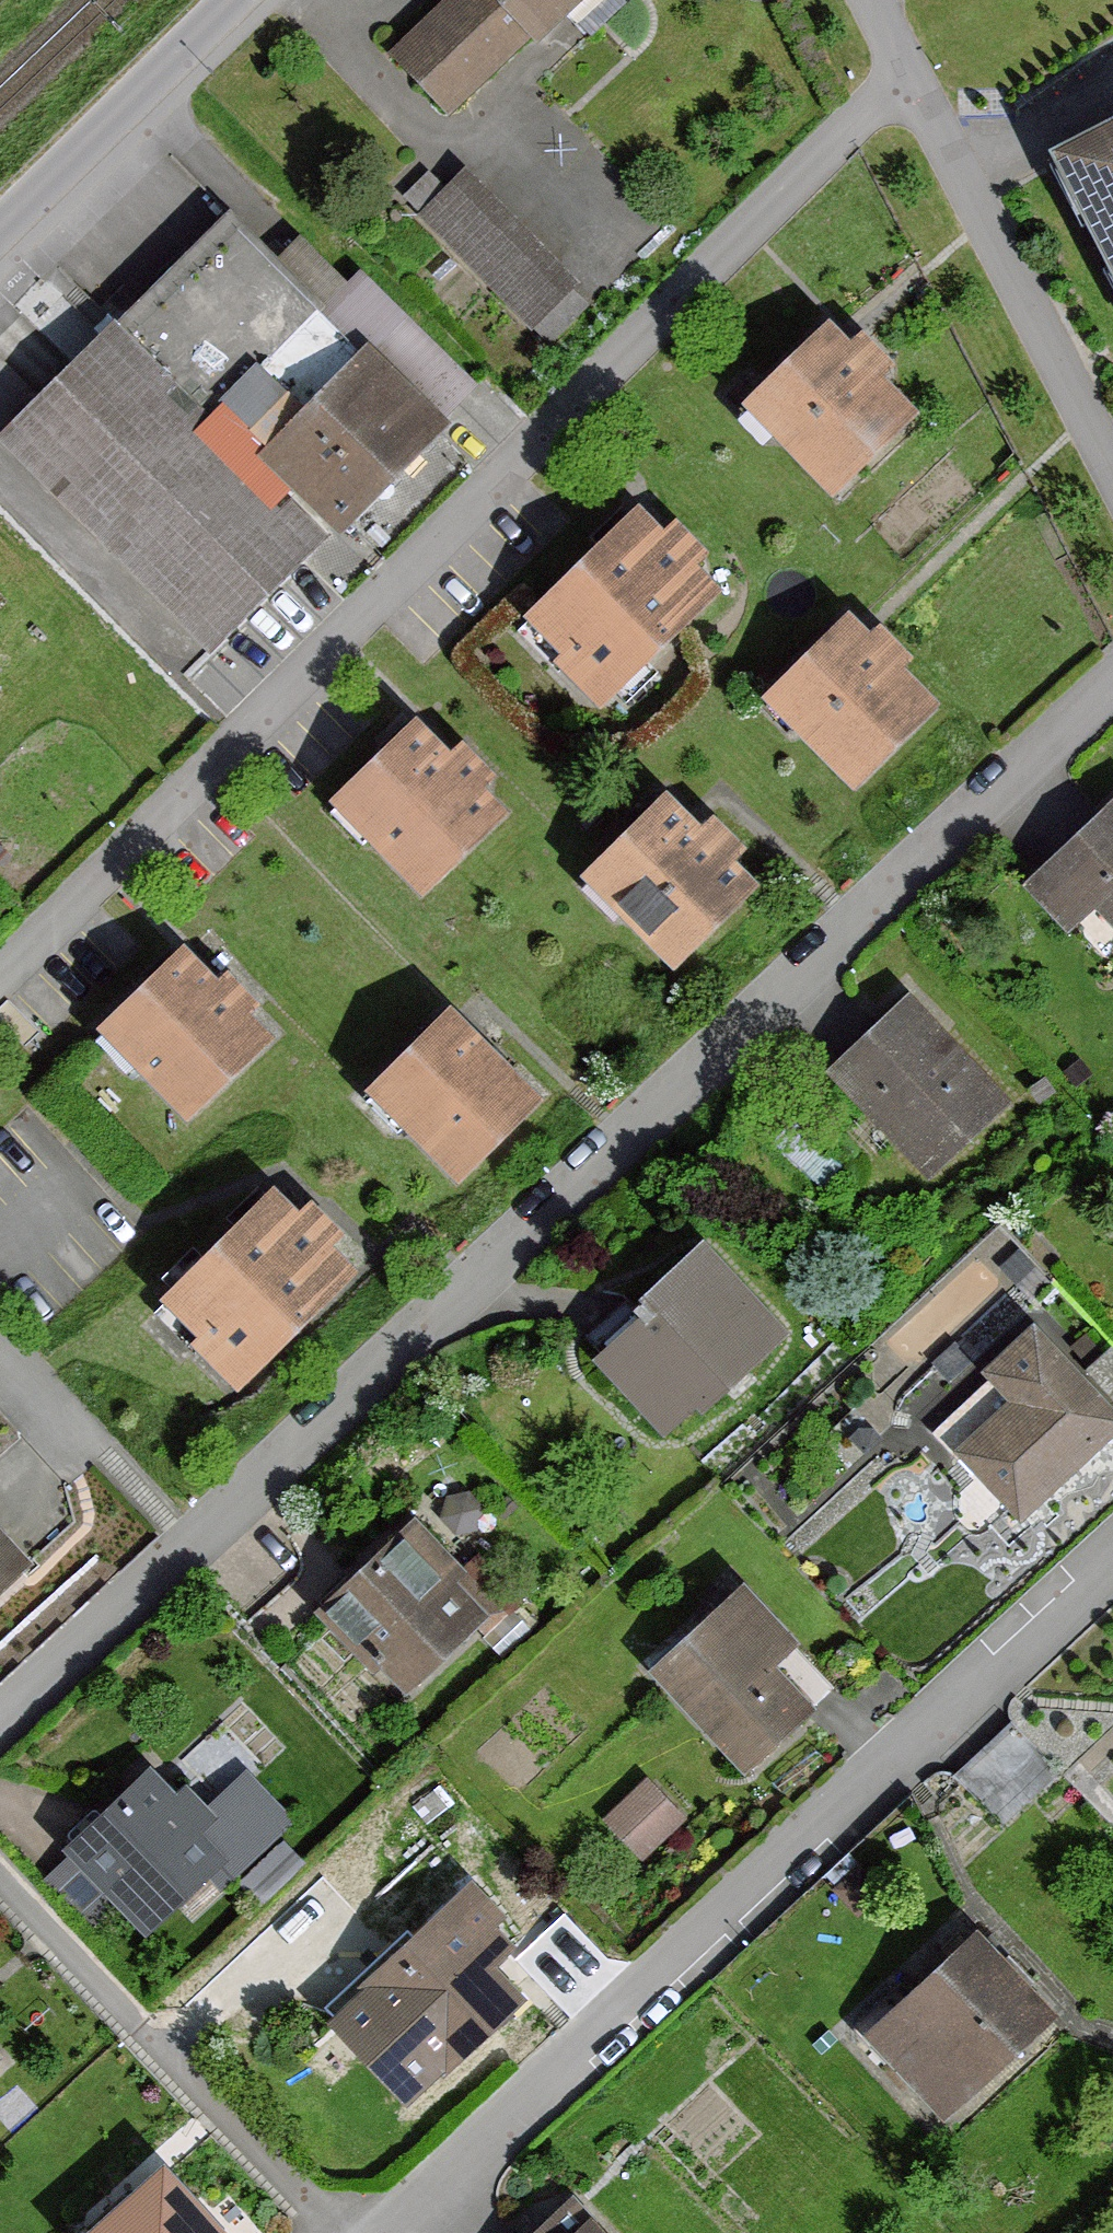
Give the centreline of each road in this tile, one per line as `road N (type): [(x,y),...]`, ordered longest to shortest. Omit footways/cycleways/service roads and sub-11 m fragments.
road 1 (residential): [(1112,677),(0,1717)]
road 2 (residential): [(916,70),(0,977)]
road 3 (residential): [(397,2232),(1112,1577)]
road 4 (residential): [(0,1882),(326,2232)]
road 5 (residential): [(1112,464),(916,70)]
road 6 (residential): [(0,221),(227,0)]
road 7 (residential): [(0,1351),(90,1436)]

